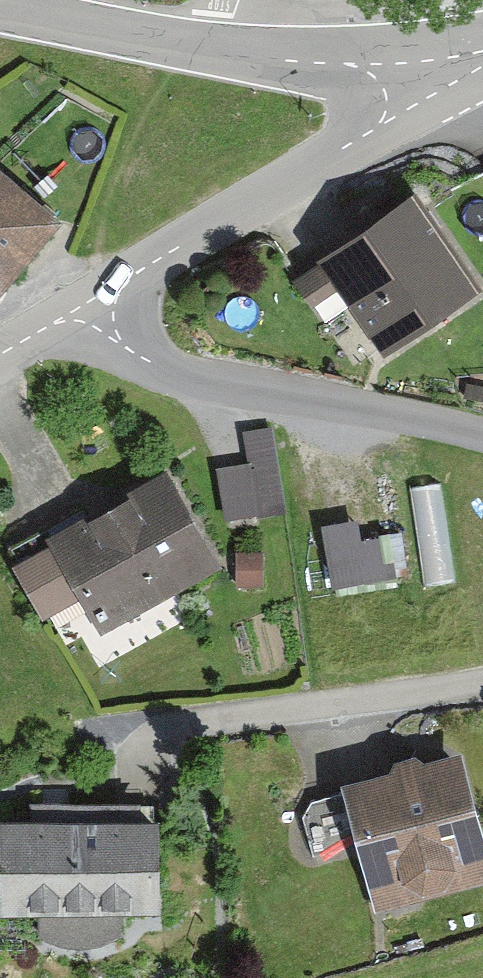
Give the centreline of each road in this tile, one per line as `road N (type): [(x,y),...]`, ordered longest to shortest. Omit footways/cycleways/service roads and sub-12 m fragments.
road 1 (residential): [(87,302),(118,337),(175,373),(407,416),(482,438)]
road 2 (unclassified): [(435,75),(348,147),(87,302)]
road 3 (residential): [(482,683),(123,739)]
road 4 (tertiary): [(223,51),(0,6)]
road 5 (tertiary): [(435,75),(223,51)]

